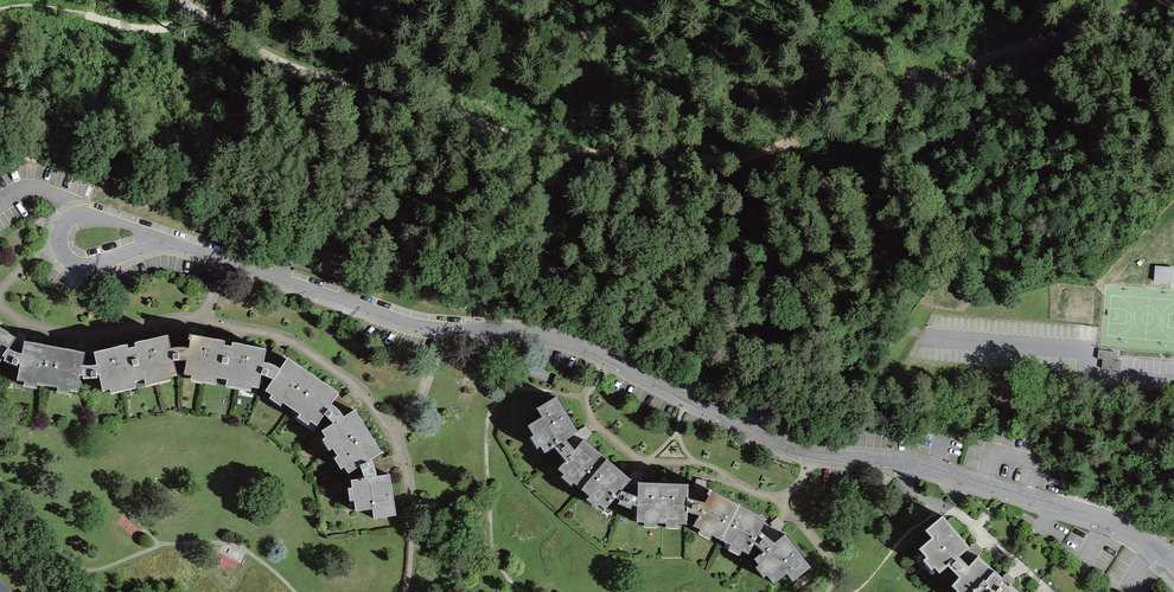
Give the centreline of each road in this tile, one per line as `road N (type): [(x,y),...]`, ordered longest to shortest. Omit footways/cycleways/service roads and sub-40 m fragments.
road 1 (residential): [(1173,571),(1140,534),(1111,521),(911,462),(804,452),(609,356),(539,330),(405,322),(160,238)]
road 2 (track): [(184,0),(315,72),(472,115),(526,139),(588,153),(705,160),(792,143),(902,104),(1005,49),(1172,0)]
road 3 (residential): [(160,238),(94,218),(61,231),(60,251),(72,266),(114,260)]

